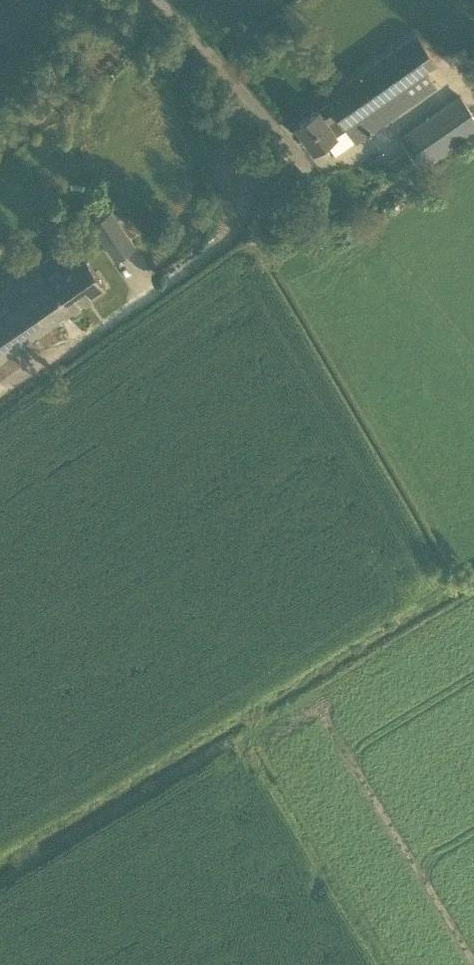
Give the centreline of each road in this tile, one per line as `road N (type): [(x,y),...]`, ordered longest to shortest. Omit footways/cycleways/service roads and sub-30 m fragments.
road 1 (residential): [(307,175),(158,0)]

